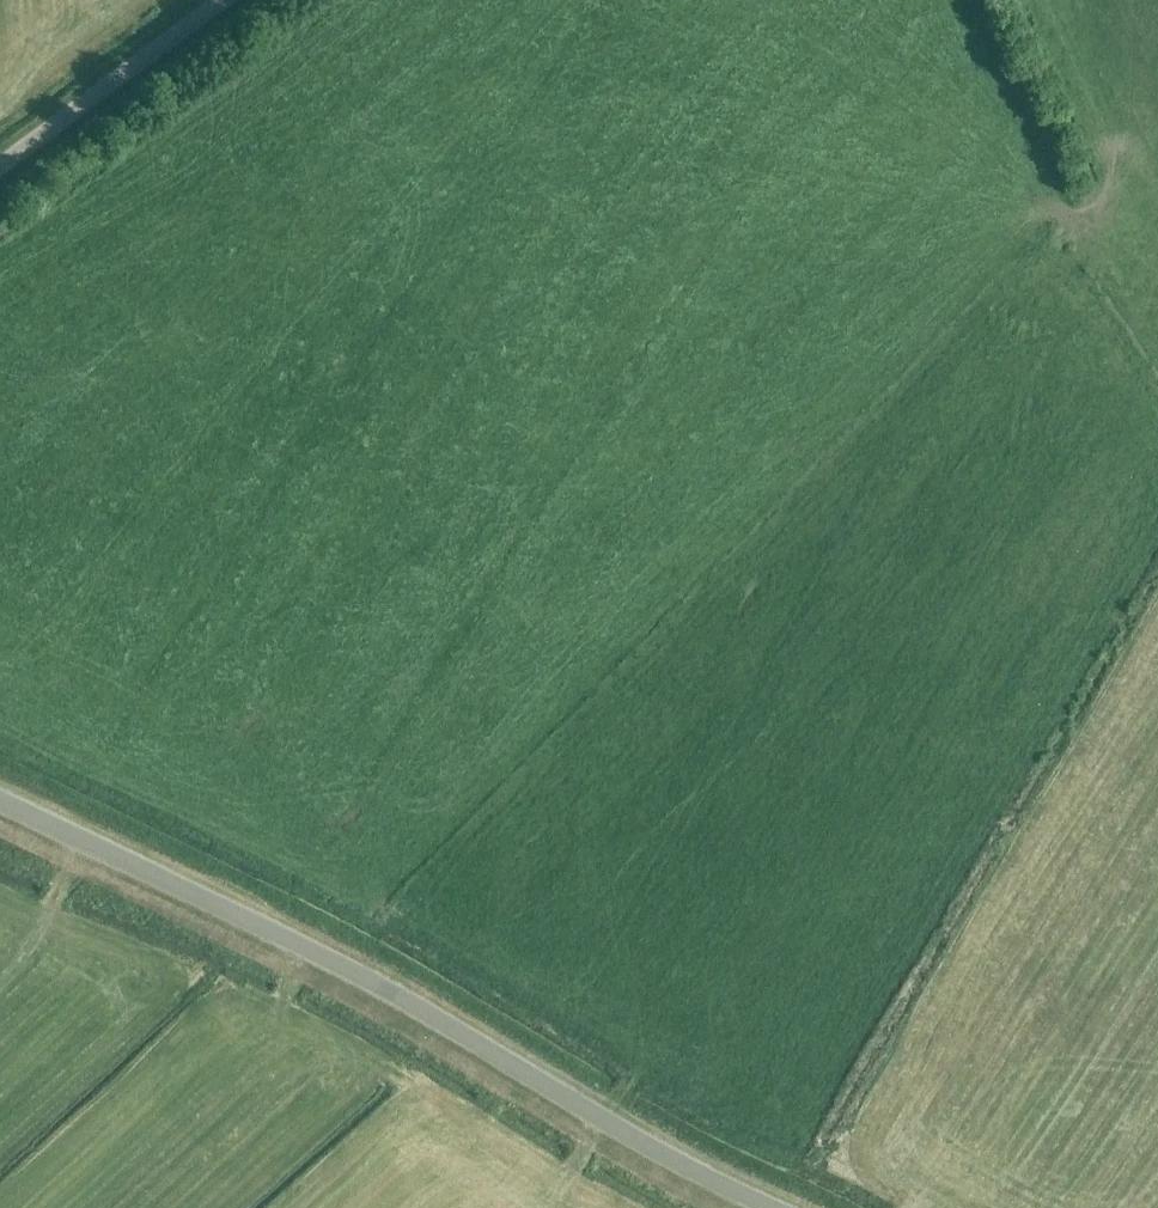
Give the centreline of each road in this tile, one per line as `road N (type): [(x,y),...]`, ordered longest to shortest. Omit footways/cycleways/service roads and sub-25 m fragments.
road 1 (tertiary): [(771,1207),(633,1139),(324,959),(0,802)]
road 2 (unclassified): [(0,166),(223,0)]

